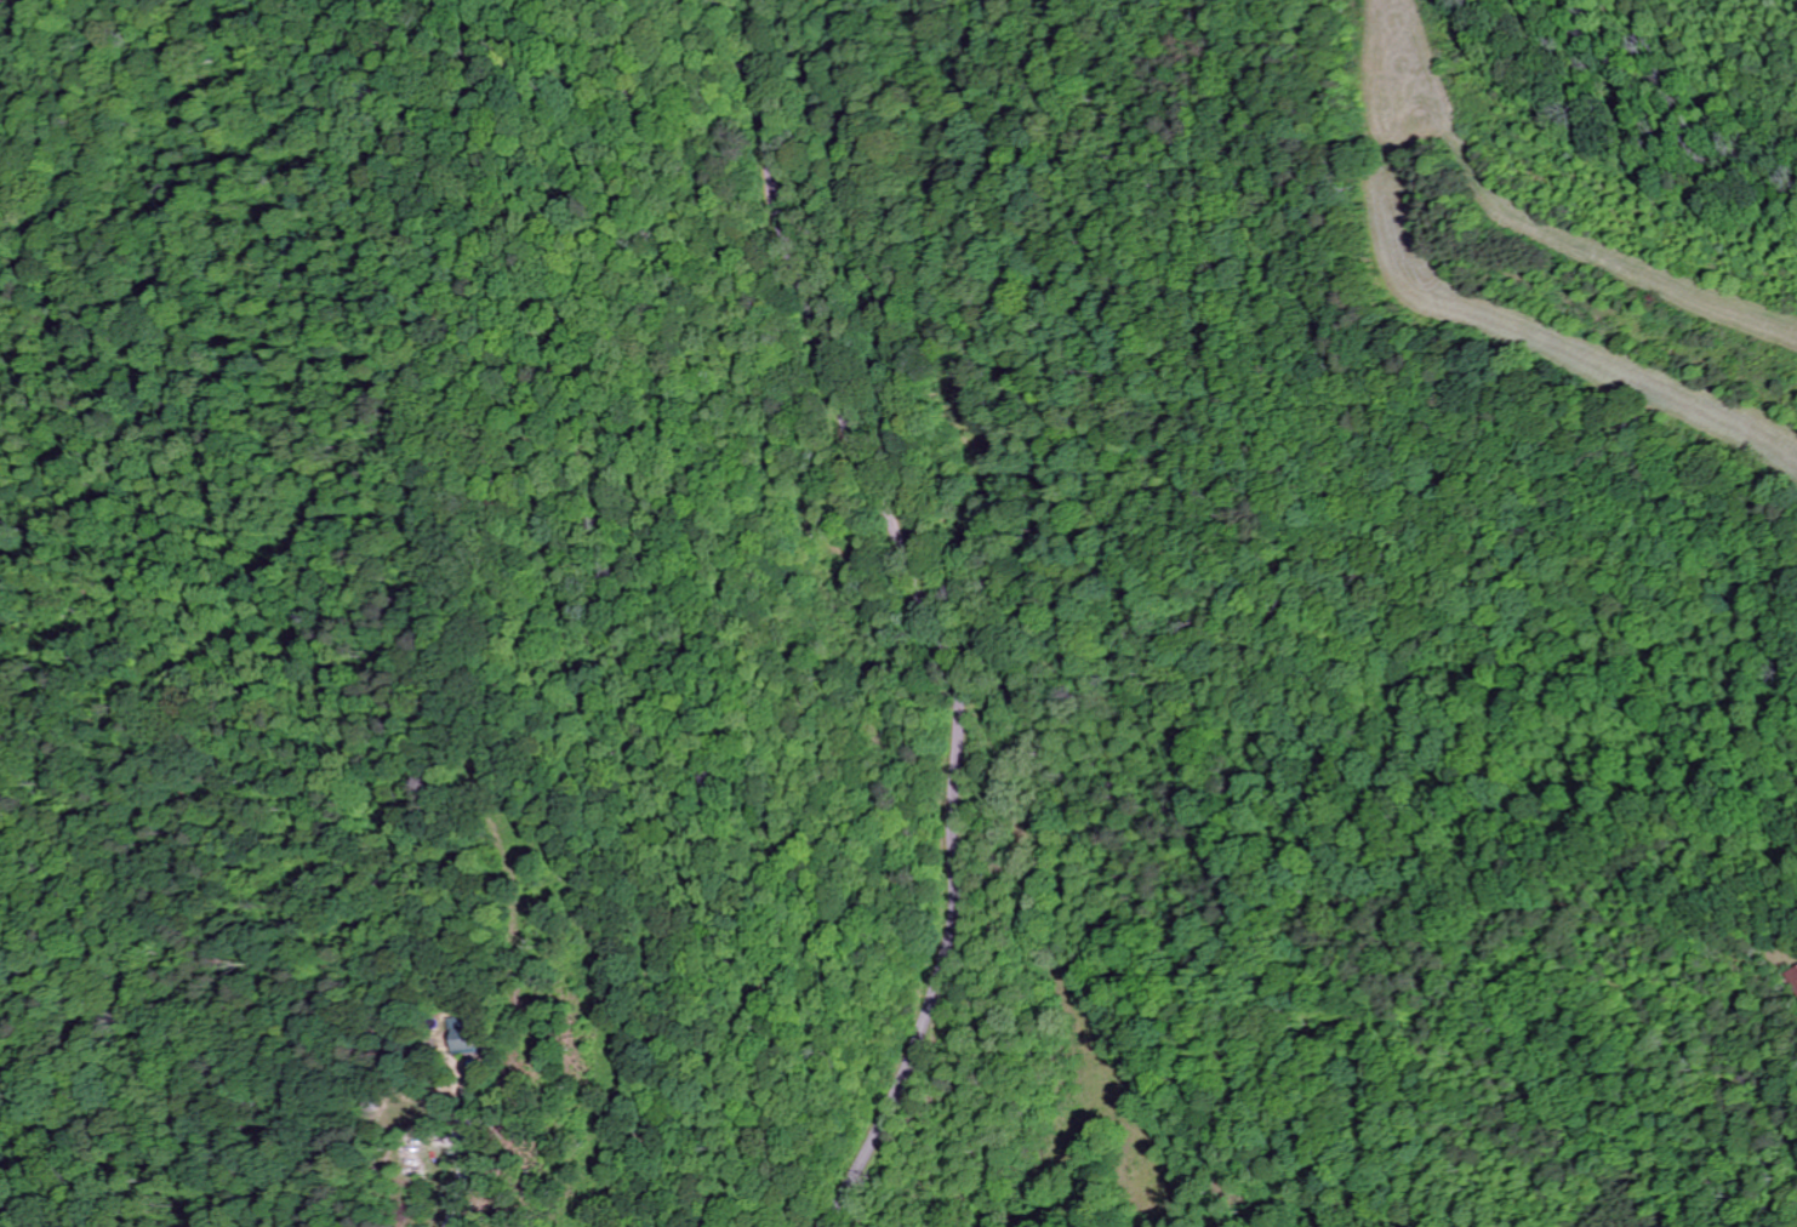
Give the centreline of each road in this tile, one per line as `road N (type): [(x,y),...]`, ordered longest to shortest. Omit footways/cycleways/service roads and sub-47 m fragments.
road 1 (residential): [(814,1226),(891,1092),(942,955),(957,687),(896,542),(869,406),(780,234),(772,51),(721,0)]

